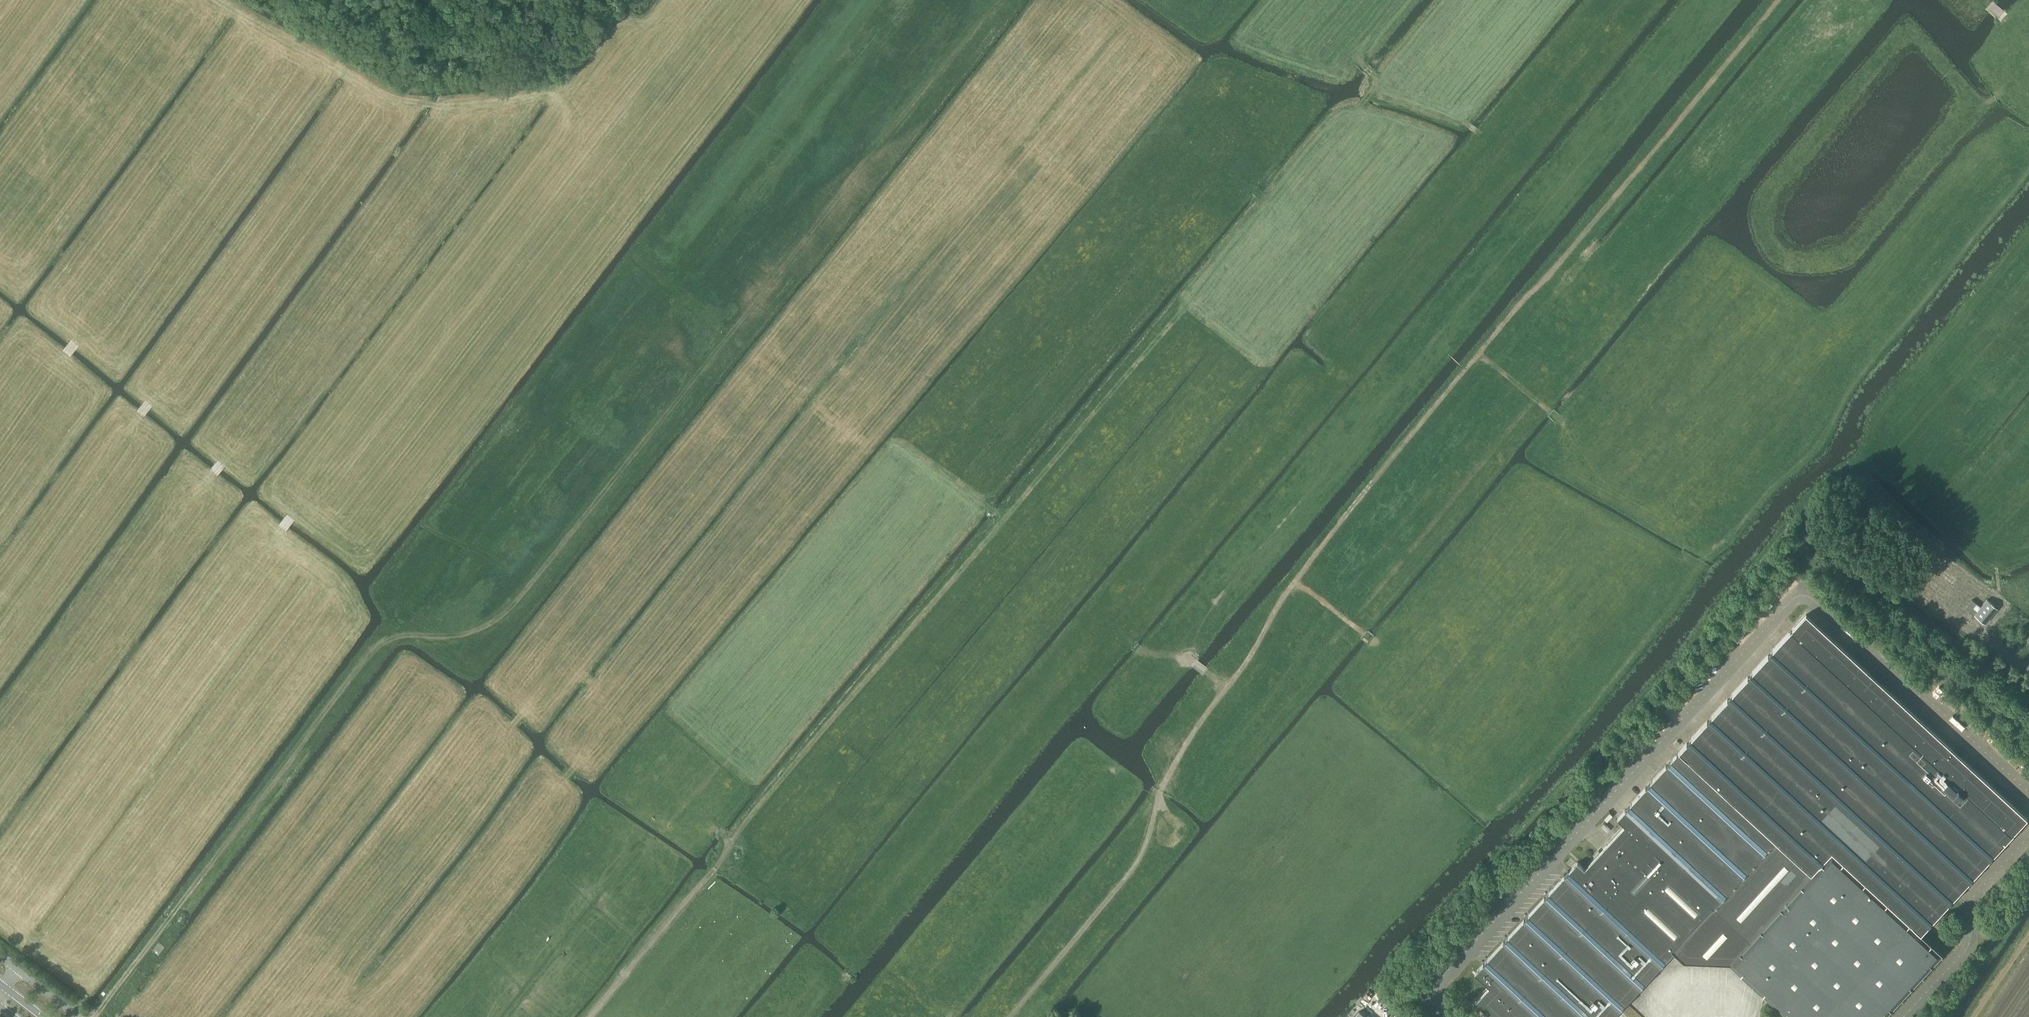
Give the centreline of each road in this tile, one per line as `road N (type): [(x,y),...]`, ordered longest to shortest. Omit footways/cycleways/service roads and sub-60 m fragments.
road 1 (track): [(96,1016),(365,659),(384,640),(442,637),(508,609),(1001,0)]
road 2 (track): [(1293,584),(1778,0)]
road 3 (track): [(1010,1016),(1141,858),(1161,789),(1293,584),(1392,651)]

